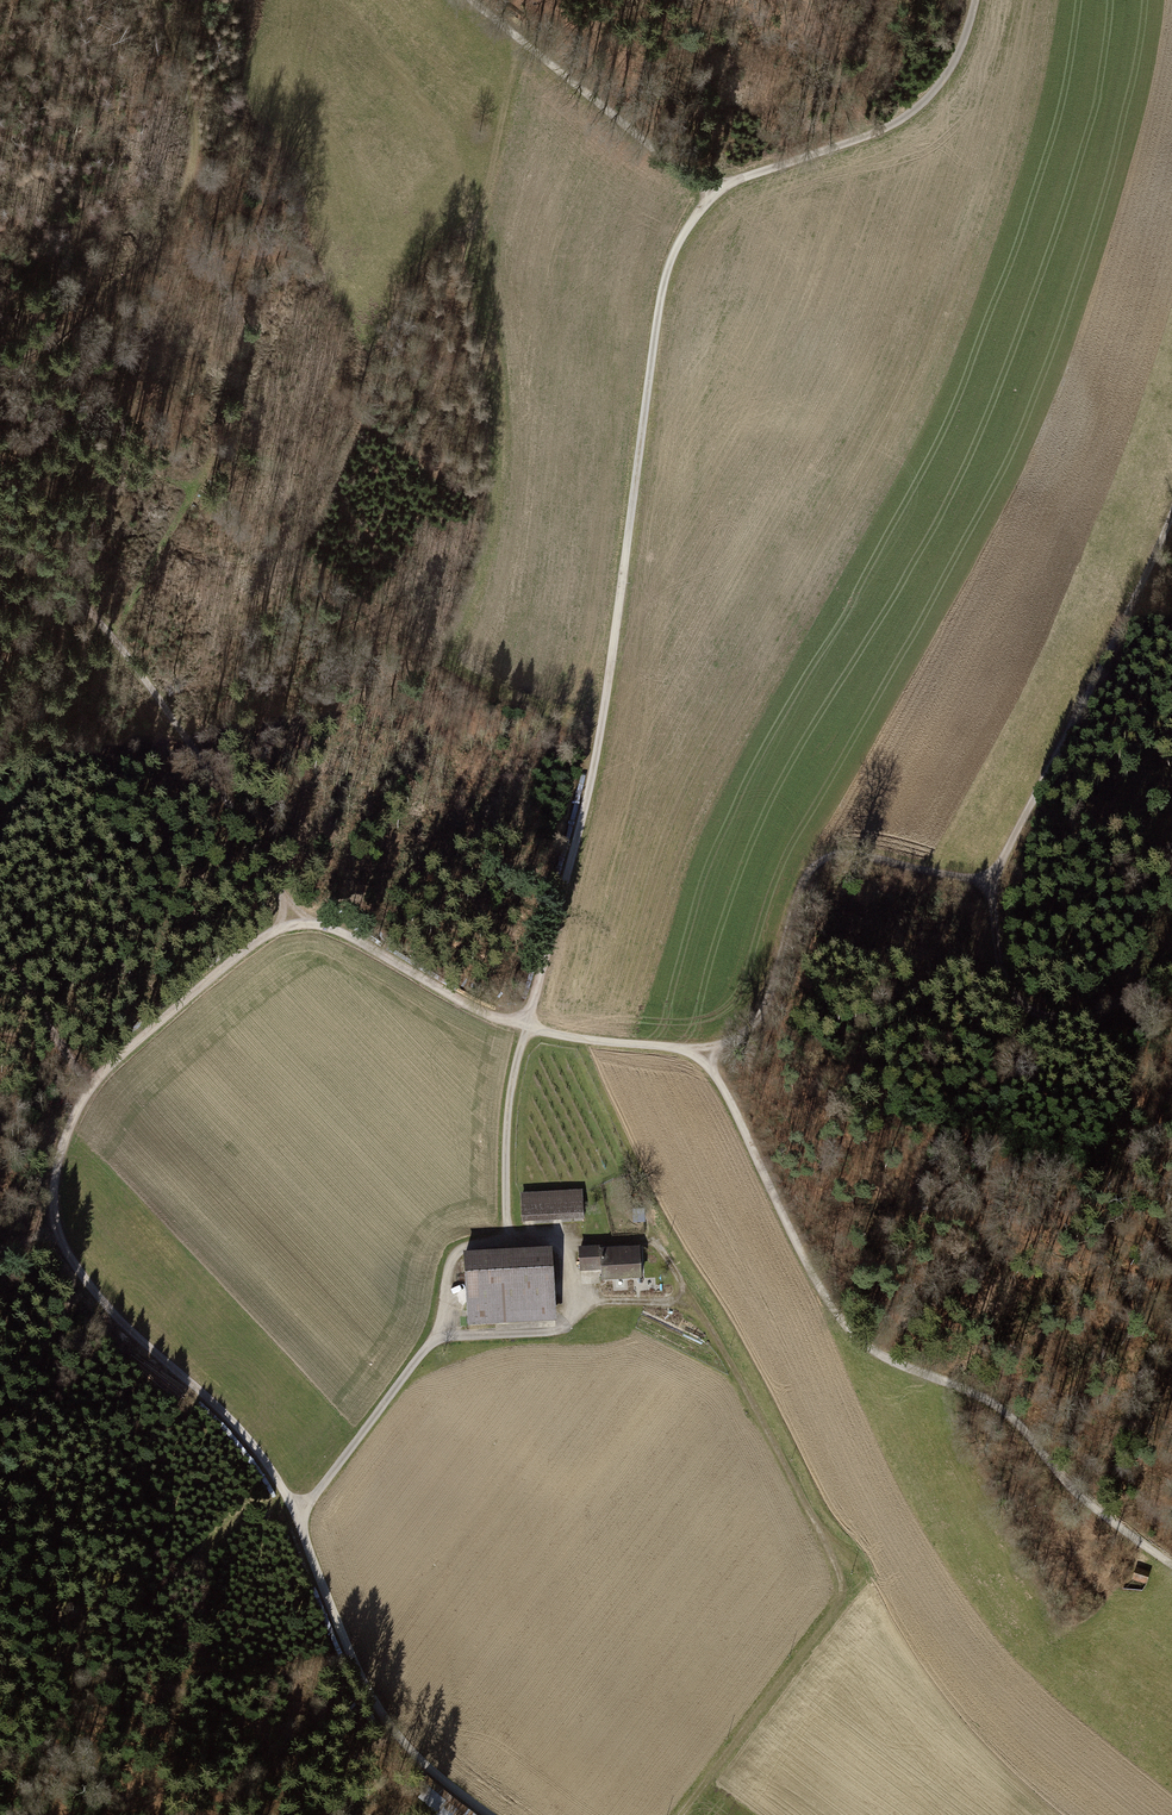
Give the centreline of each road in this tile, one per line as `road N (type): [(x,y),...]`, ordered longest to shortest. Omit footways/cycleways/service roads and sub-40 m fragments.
road 1 (track): [(710,184),(670,263),(602,724),(512,1077),(507,1242)]
road 2 (track): [(298,1516),(233,1424),(89,1288),(58,1236),(52,1193),(67,1122),(98,1078),(263,934),(295,921)]
road 3 (track): [(679,1814),(832,1608),(840,1587),(795,1487),(698,1314),(674,1303),(572,1300),(567,1240)]
road 4 (track): [(1171,1564),(1054,1472),(993,1402),(880,1356),(850,1332),(703,1047)]
road 5 (track): [(513,37),(476,224),(420,261),(321,522),(304,542),(274,555),(220,565),(185,539)]
road 6 (track): [(295,921),(141,679),(62,584),(0,536)]
road 7 (track): [(0,365),(32,350),(153,258),(185,199),(198,149),(190,98),(154,0)]
road 8 (track): [(703,1047),(600,1042),(502,1020),(328,927),(295,921)]
road 9 (track): [(298,1516),(436,1331),(455,1256),(478,1244),(567,1240)]
road 10 (track): [(1171,514),(1002,863),(980,887)]
road 11 (track): [(980,887),(866,856),(824,859),(799,893),(760,1014),(727,1042),(703,1047)]
road 12 (track): [(494,1814),(416,1759),(386,1725),(341,1638),(298,1516)]
road 13 (track): [(979,0),(956,55),(918,105),(847,144),(710,184)]
road 14 (track): [(710,184),(674,166),(468,0)]
road 15 (track): [(980,887),(1000,990),(1023,1007),(1049,1014),(1128,995),(1171,955)]
road 16 (track): [(0,953),(86,1092)]

